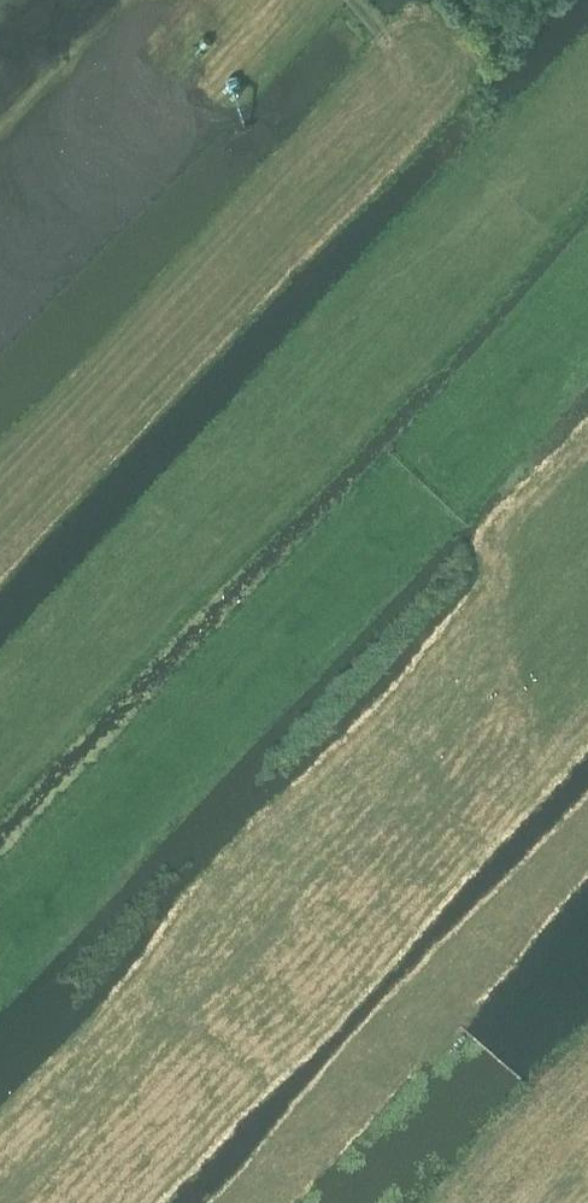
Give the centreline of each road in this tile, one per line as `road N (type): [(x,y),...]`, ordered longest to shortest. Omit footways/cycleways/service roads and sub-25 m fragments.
road 1 (track): [(6,296),(276,0)]
road 2 (track): [(352,0),(404,60),(450,73)]

